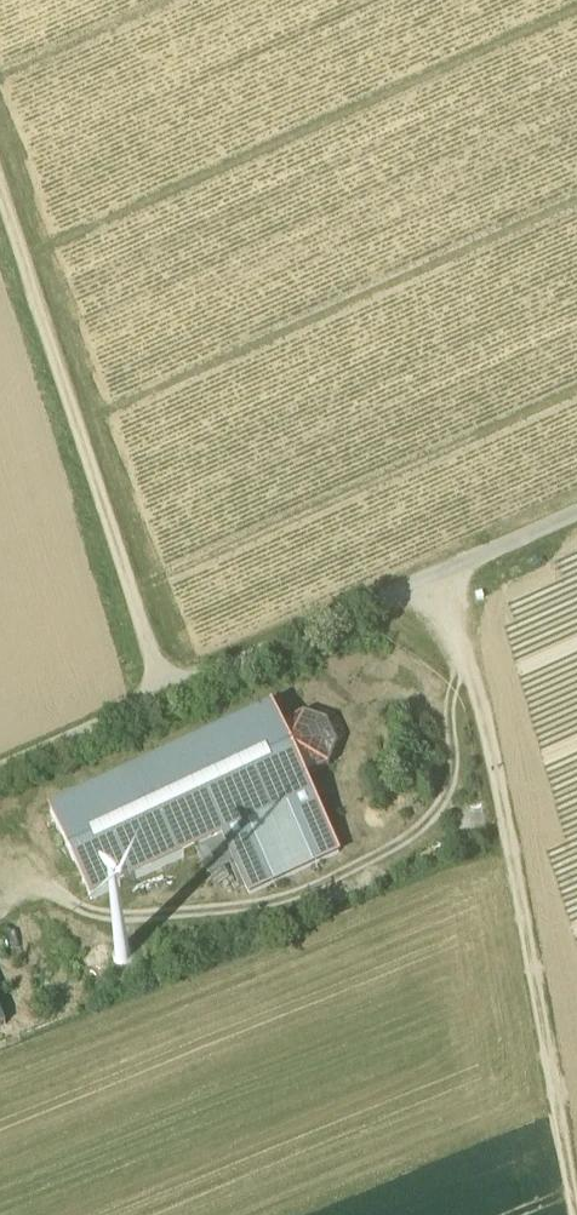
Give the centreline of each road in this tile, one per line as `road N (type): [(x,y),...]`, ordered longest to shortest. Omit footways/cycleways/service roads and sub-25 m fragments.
road 1 (track): [(573,1214),(458,568)]
road 2 (unclassified): [(576,515),(0,776)]
road 3 (track): [(165,699),(0,183)]

